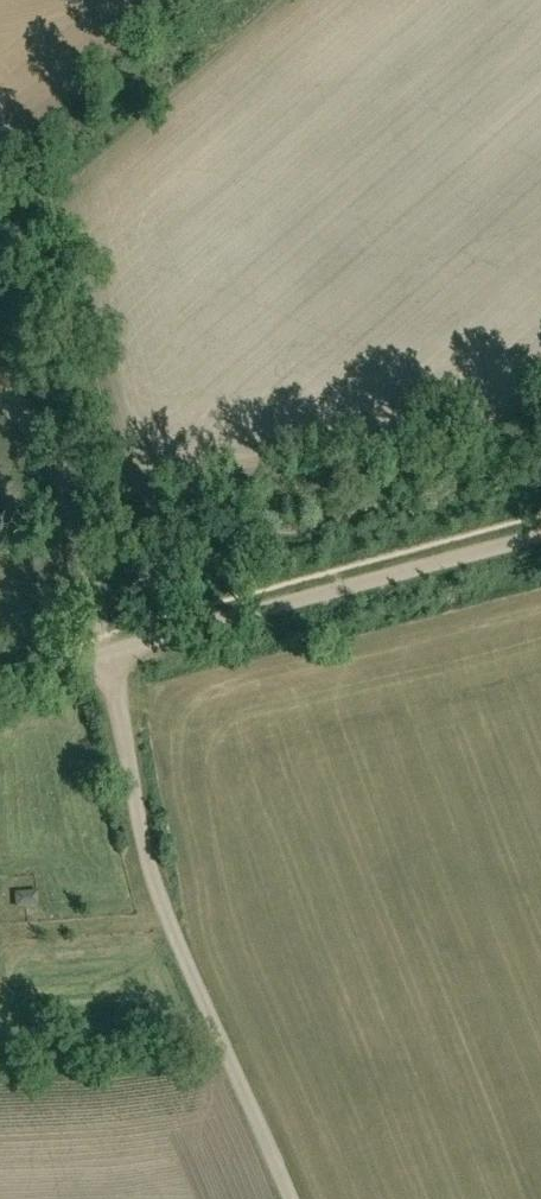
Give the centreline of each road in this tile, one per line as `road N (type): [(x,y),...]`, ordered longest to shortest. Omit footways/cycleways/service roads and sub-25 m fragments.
road 1 (track): [(287,1198),(135,827),(105,655)]
road 2 (track): [(540,535),(0,683)]
road 3 (track): [(0,397),(46,444),(72,494),(100,642)]

